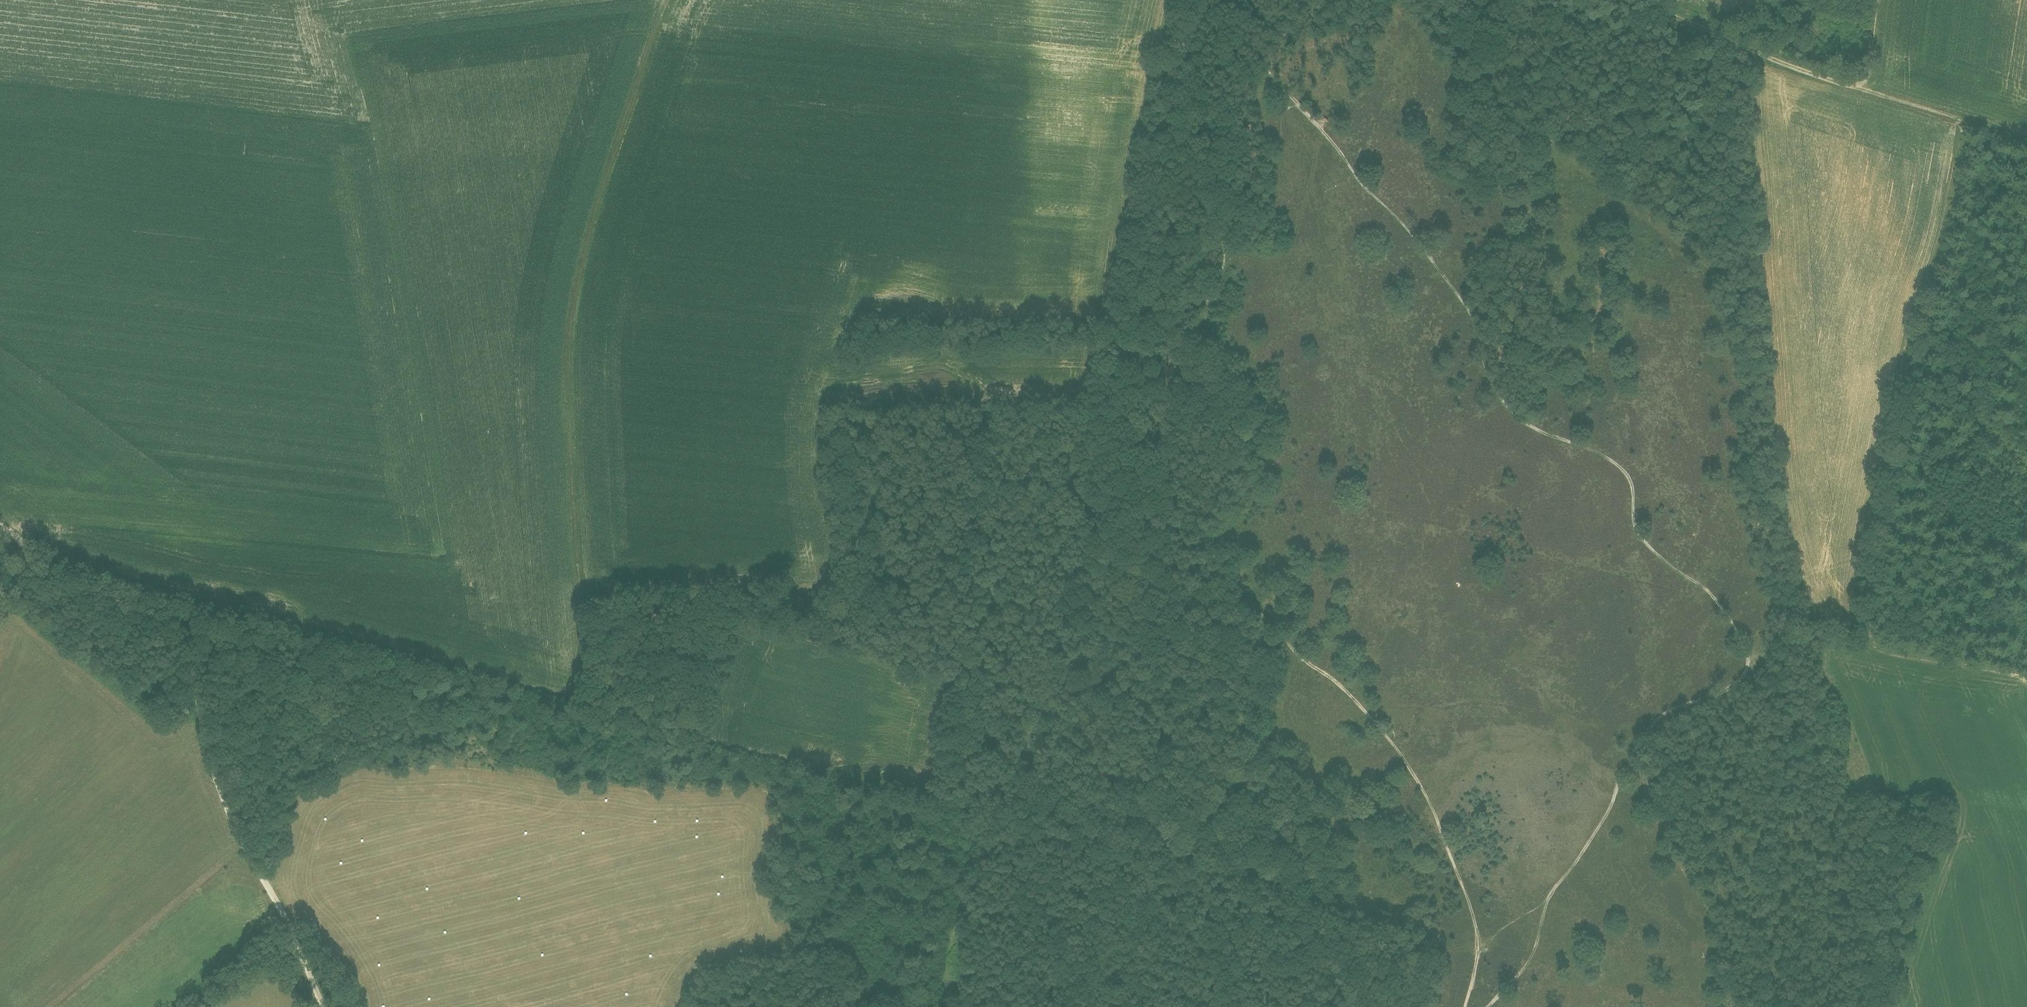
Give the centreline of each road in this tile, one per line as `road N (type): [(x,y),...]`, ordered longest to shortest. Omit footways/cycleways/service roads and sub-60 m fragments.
road 1 (track): [(36,569),(116,600),(163,631),(201,706),(229,818),(321,1006)]
road 2 (track): [(2026,143),(1773,64),(1617,0)]
road 3 (track): [(2026,682),(1878,642),(1848,640),(1787,660)]

